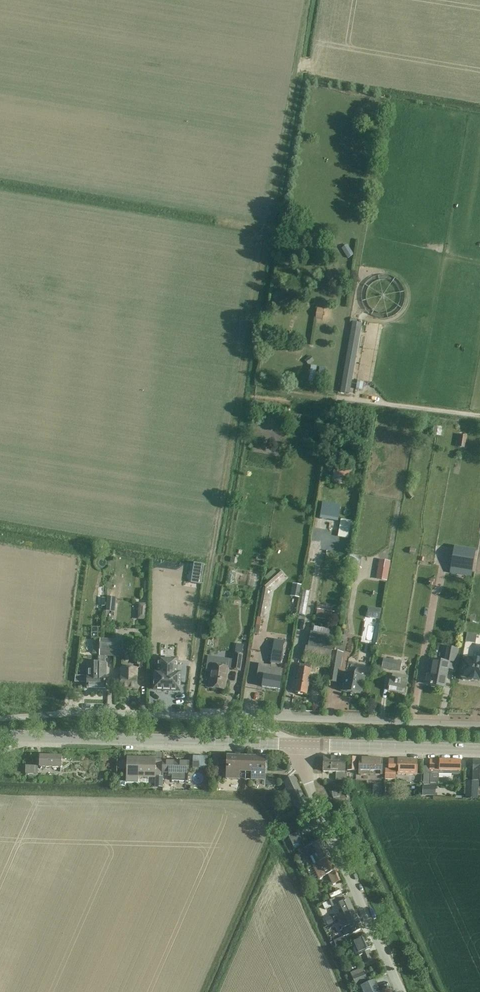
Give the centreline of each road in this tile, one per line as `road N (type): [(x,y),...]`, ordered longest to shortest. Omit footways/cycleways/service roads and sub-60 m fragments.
road 1 (track): [(0,793),(251,800),(343,991)]
road 2 (track): [(190,716),(240,387),(335,399)]
road 3 (track): [(240,387),(309,0)]
road 4 (tertiary): [(0,736),(294,745)]
road 5 (track): [(0,181),(271,228)]
road 6 (unclassified): [(402,991),(294,745)]
road 7 (residential): [(479,725),(223,717)]
road 8 (track): [(67,714),(87,553),(0,538)]
road 9 (tertiary): [(294,745),(479,750)]
road 10 (track): [(271,841),(202,991)]
road 11 (residential): [(223,717),(67,714)]
road 12 (track): [(215,991),(277,850)]

